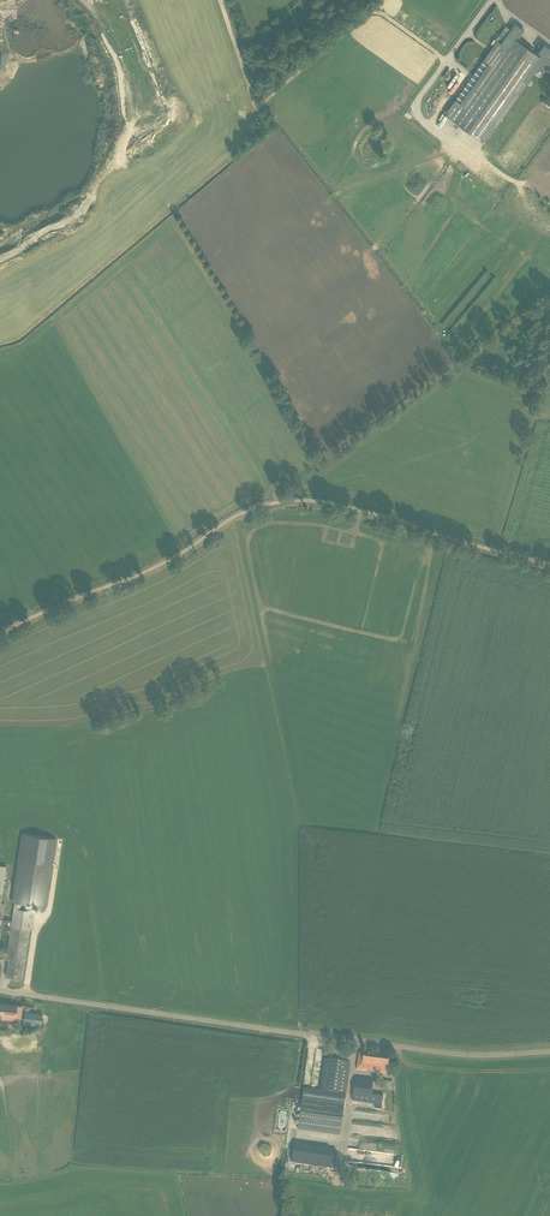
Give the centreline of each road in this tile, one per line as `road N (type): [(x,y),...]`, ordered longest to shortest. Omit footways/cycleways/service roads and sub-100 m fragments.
road 1 (unclassified): [(0,631),(156,563),(246,508),(296,498),(334,501),(549,561)]
road 2 (unclassified): [(0,989),(481,1057),(549,1053)]
road 3 (track): [(448,62),(377,12),(256,109),(220,0)]

